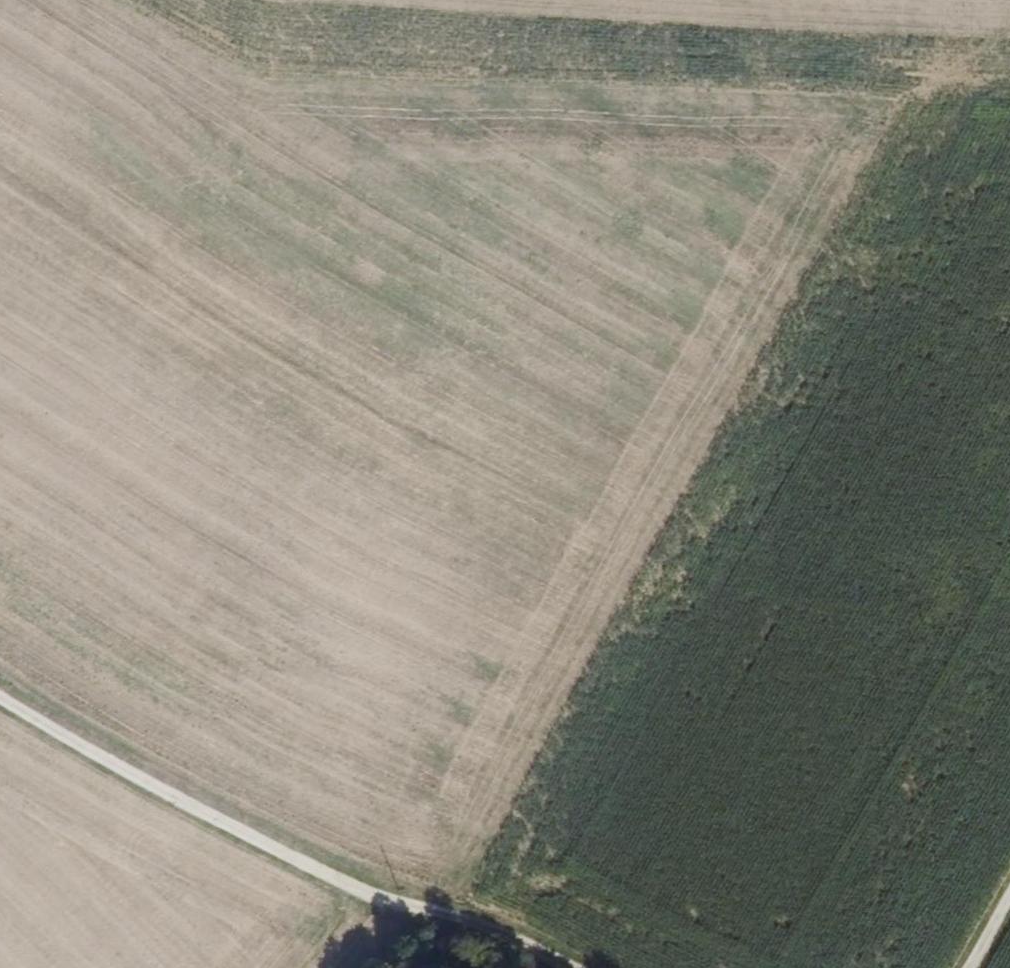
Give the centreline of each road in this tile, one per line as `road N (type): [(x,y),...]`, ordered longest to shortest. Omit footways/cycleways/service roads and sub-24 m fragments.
road 1 (track): [(0,698),(344,883),(486,927),(569,967)]

